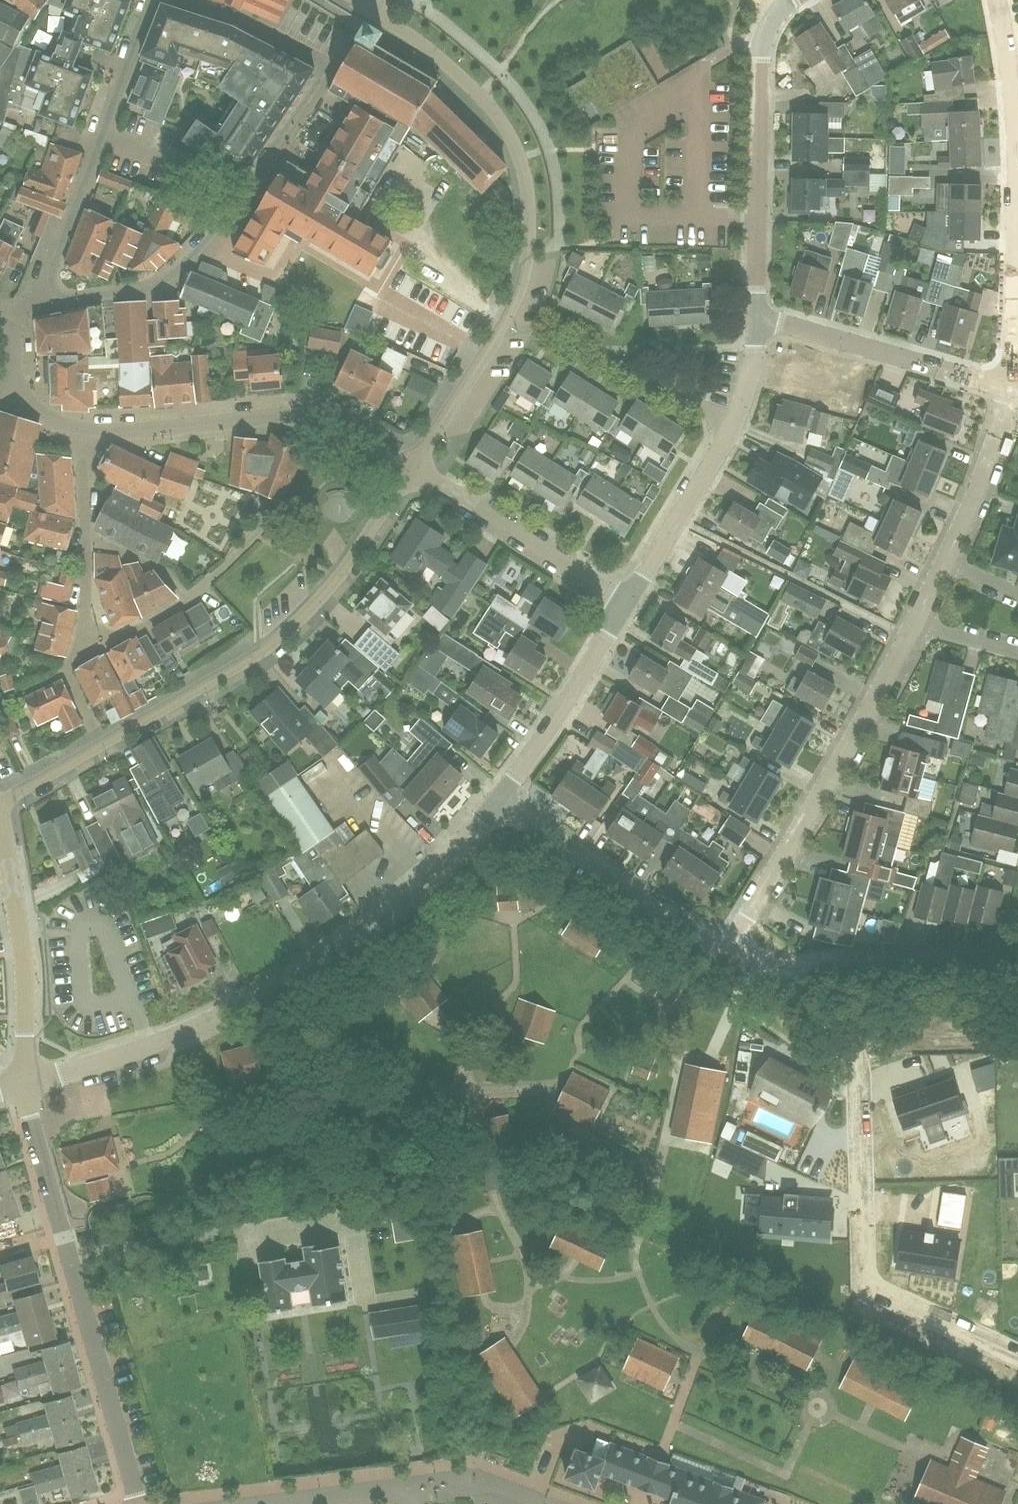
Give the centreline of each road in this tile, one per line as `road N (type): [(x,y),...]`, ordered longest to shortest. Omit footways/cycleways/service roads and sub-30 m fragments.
road 1 (residential): [(409,473),(511,311),(528,257),(530,209),(517,151),(491,106),(366,5)]
road 2 (residential): [(1017,1353),(866,1284),(857,1063),(849,1041),(725,953)]
road 3 (residential): [(24,1084),(205,1023),(316,962),(438,866),(498,800)]
road 4 (residential): [(33,309),(144,293),(170,280),(224,226),(319,86),(318,61),(185,0)]
road 5 (residential): [(140,1503),(24,1084)]
road 6 (residential): [(102,744),(288,632),(329,589),(409,473)]
road 7 (residential): [(1010,389),(1017,161),(997,0)]
road 8 (residential): [(742,926),(917,626)]
road 9 (residential): [(409,473),(337,429),(302,417),(79,427)]
road 10 (residential): [(33,309),(150,0)]
road 11 (residential): [(757,322),(761,64),(768,26),(789,0)]
road 12 (residential): [(1017,951),(792,960),(742,926)]
road 13 (residential): [(725,953),(498,800)]
road 14 (residential): [(24,1084),(26,975),(0,821)]
road 15 (residential): [(1010,389),(757,322)]
road 16 (residential): [(64,671),(85,655),(79,427)]
road 17 (residential): [(624,606),(409,473)]
road 18 (residential): [(498,800),(624,606)]
road 19 (residential): [(624,606),(732,423)]
road 20 (residential): [(945,561),(1010,389)]
road 21 (residential): [(732,423),(616,360)]

